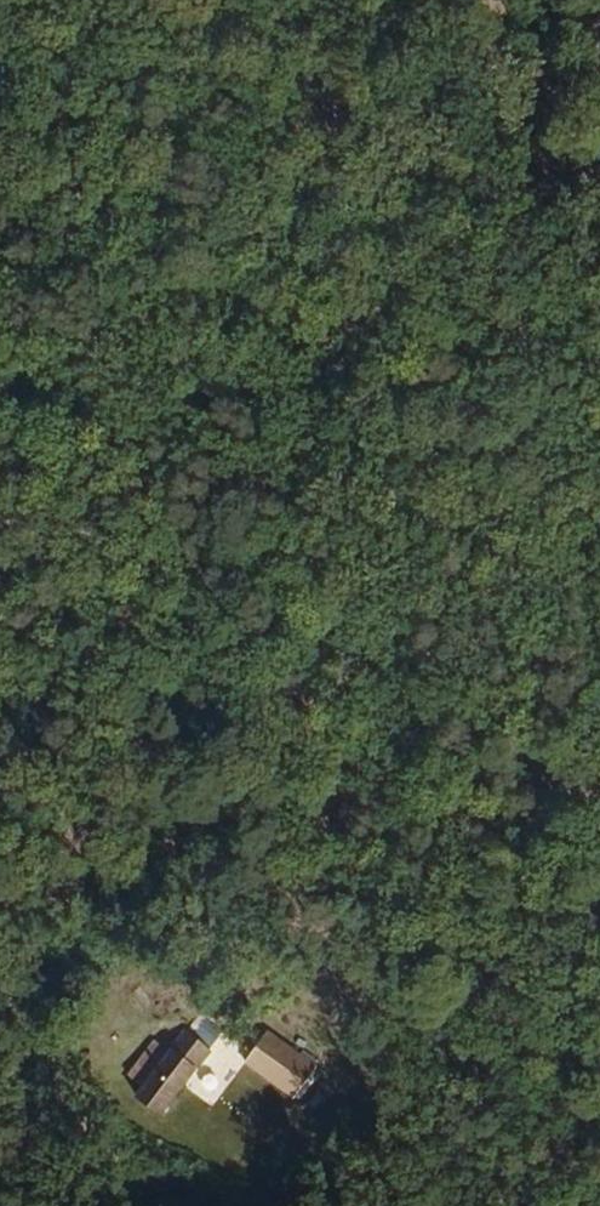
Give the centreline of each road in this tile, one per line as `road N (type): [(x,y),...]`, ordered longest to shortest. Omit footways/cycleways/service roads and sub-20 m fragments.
road 1 (track): [(280,1205),(115,1150),(0,996)]
road 2 (track): [(411,0),(599,287)]

